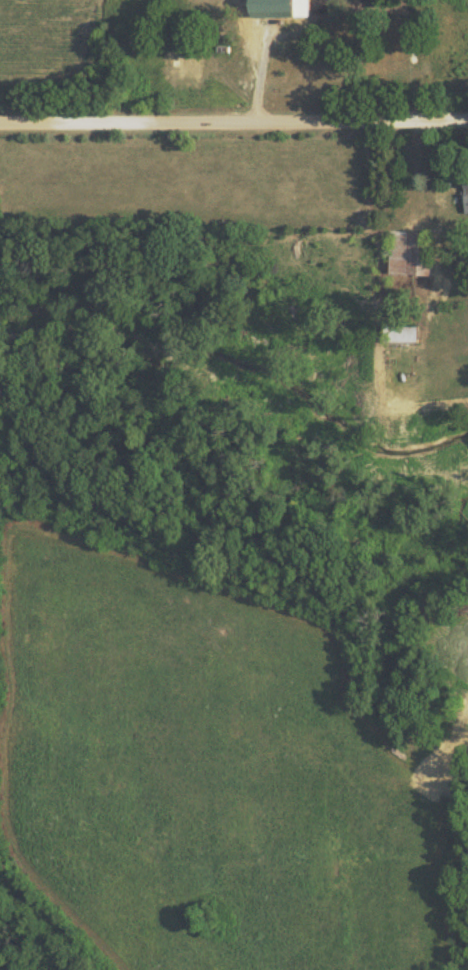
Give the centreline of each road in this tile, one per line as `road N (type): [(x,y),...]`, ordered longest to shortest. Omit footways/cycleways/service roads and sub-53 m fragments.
road 1 (residential): [(467,119),(0,123)]

